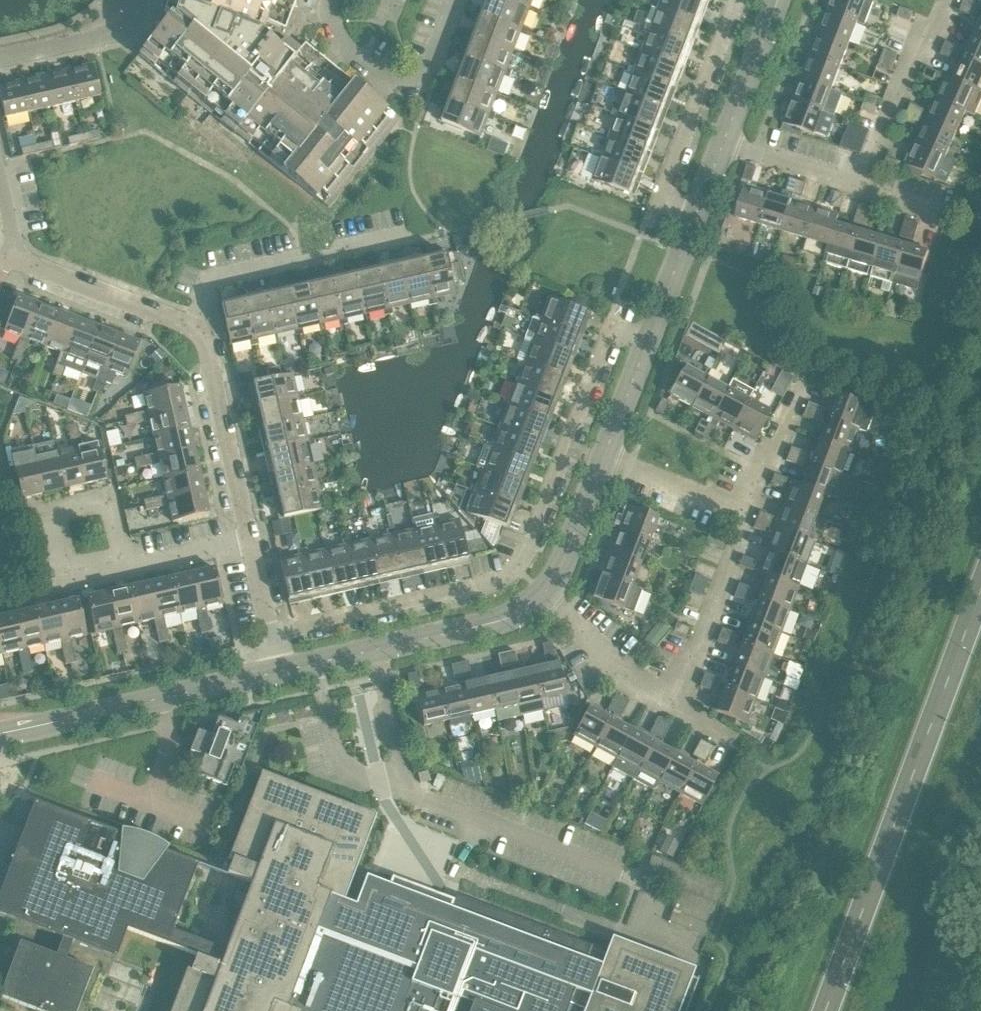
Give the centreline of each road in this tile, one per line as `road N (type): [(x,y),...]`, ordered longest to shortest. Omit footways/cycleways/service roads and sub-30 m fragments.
road 1 (residential): [(273,637),(502,580),(527,552),(607,326),(654,343)]
road 2 (secondary): [(826,1010),(980,591)]
road 3 (tertiary): [(0,734),(281,672)]
road 4 (tertiary): [(281,672),(488,625),(544,597)]
road 5 (residential): [(198,327),(210,299),(245,275),(434,235)]
road 6 (residential): [(702,214),(661,200),(739,0)]
road 7 (residential): [(198,327),(251,539)]
road 8 (residential): [(857,192),(922,34),(939,24),(948,0)]
road 9 (residential): [(672,707),(745,514)]
road 10 (residential): [(15,258),(198,327)]
road 11 (residential): [(70,581),(251,539)]
road 12 (residential): [(672,707),(614,668),(544,597)]
road 13 (residential): [(0,58),(129,26),(139,0)]
road 14 (tertiary): [(724,145),(782,0)]
road 15 (tertiary): [(544,597),(609,459)]
road 16 (residential): [(745,514),(609,459)]
road 17 (residential): [(857,192),(724,145)]
road 18 (tertiary): [(654,343),(702,214)]
road 19 (residential): [(410,89),(384,84),(356,56),(332,21),(332,0)]
road 20 (tertiary): [(609,459),(654,343)]
road 21 (residential): [(745,514),(797,403)]

